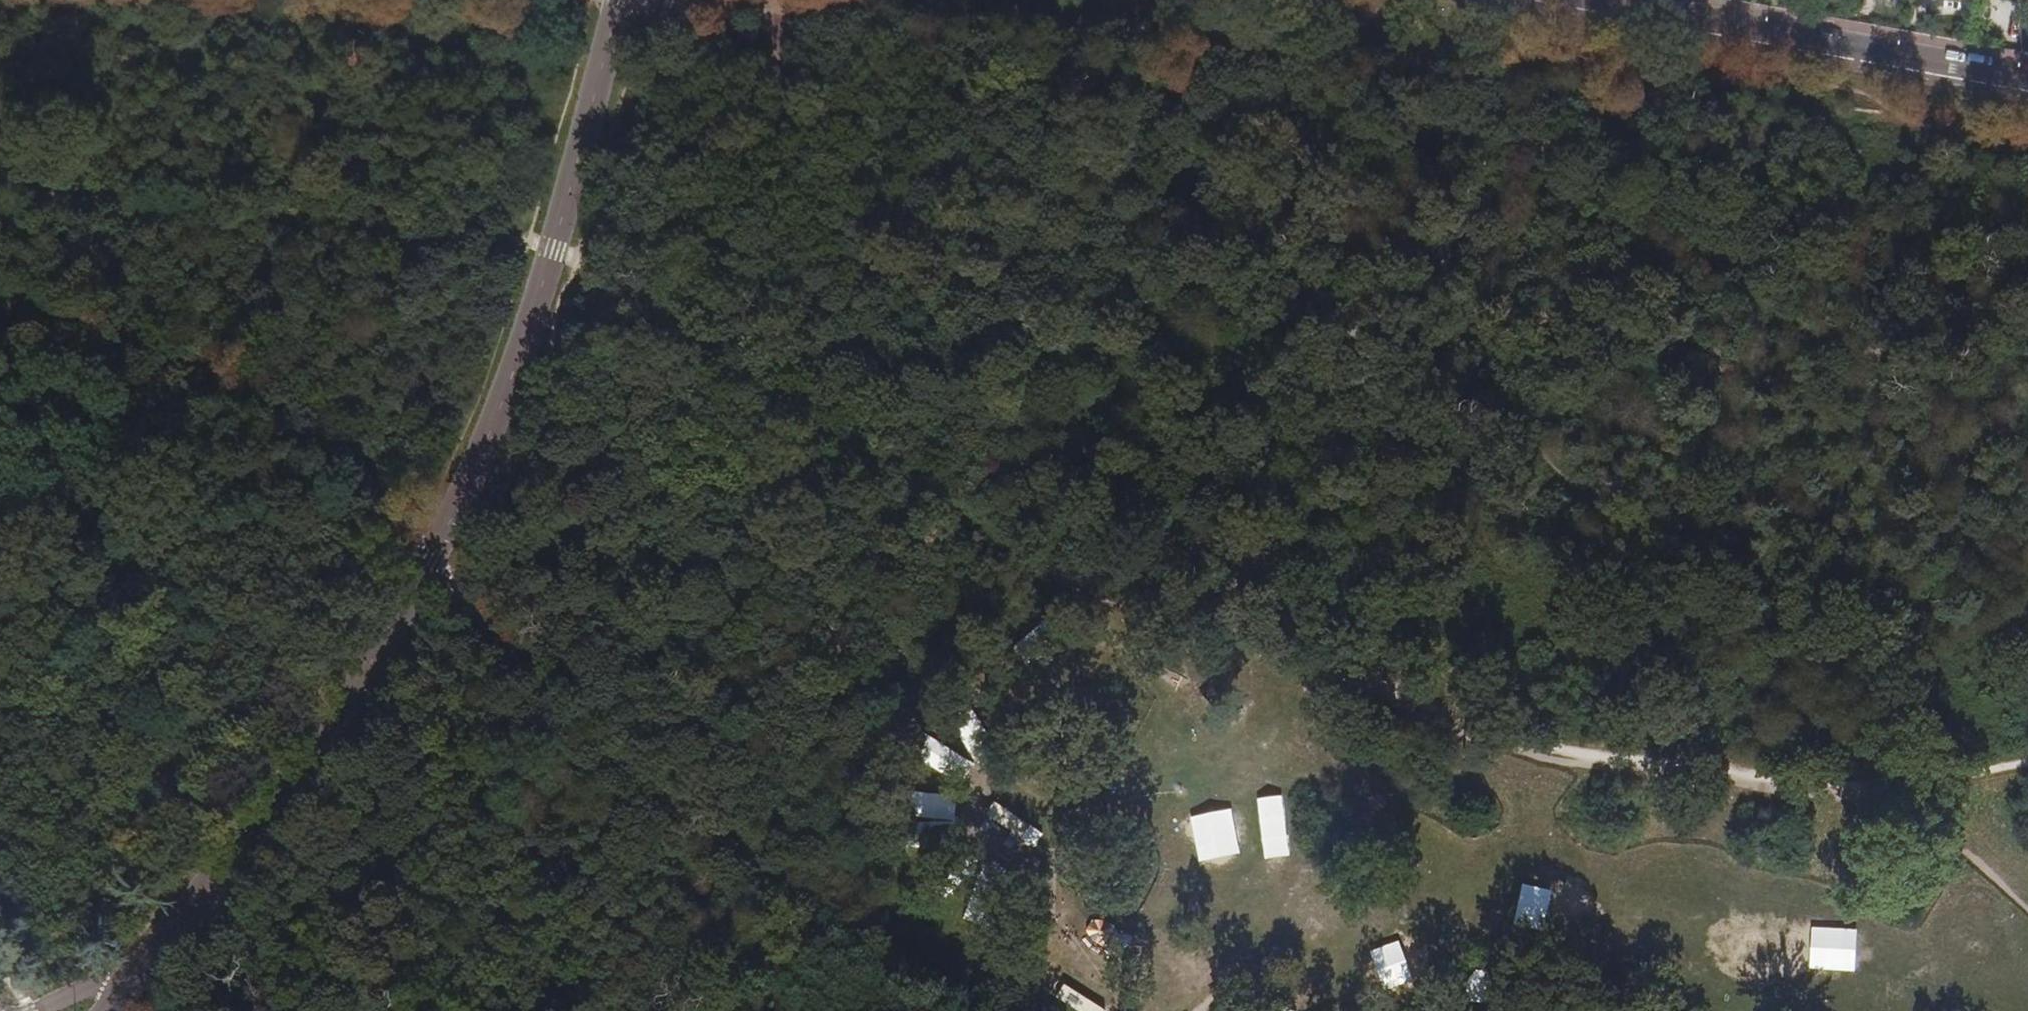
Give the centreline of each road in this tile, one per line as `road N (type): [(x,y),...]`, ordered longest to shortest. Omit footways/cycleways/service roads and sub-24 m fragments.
road 1 (residential): [(619,0),(533,316),(434,555),(300,765),(105,1010)]
road 2 (track): [(1730,25),(1685,78),(737,0)]
road 3 (track): [(434,555),(736,857),(977,1010)]
road 4 (track): [(0,291),(232,377),(333,453),(434,555)]
road 5 (residential): [(1605,0),(2027,83)]

